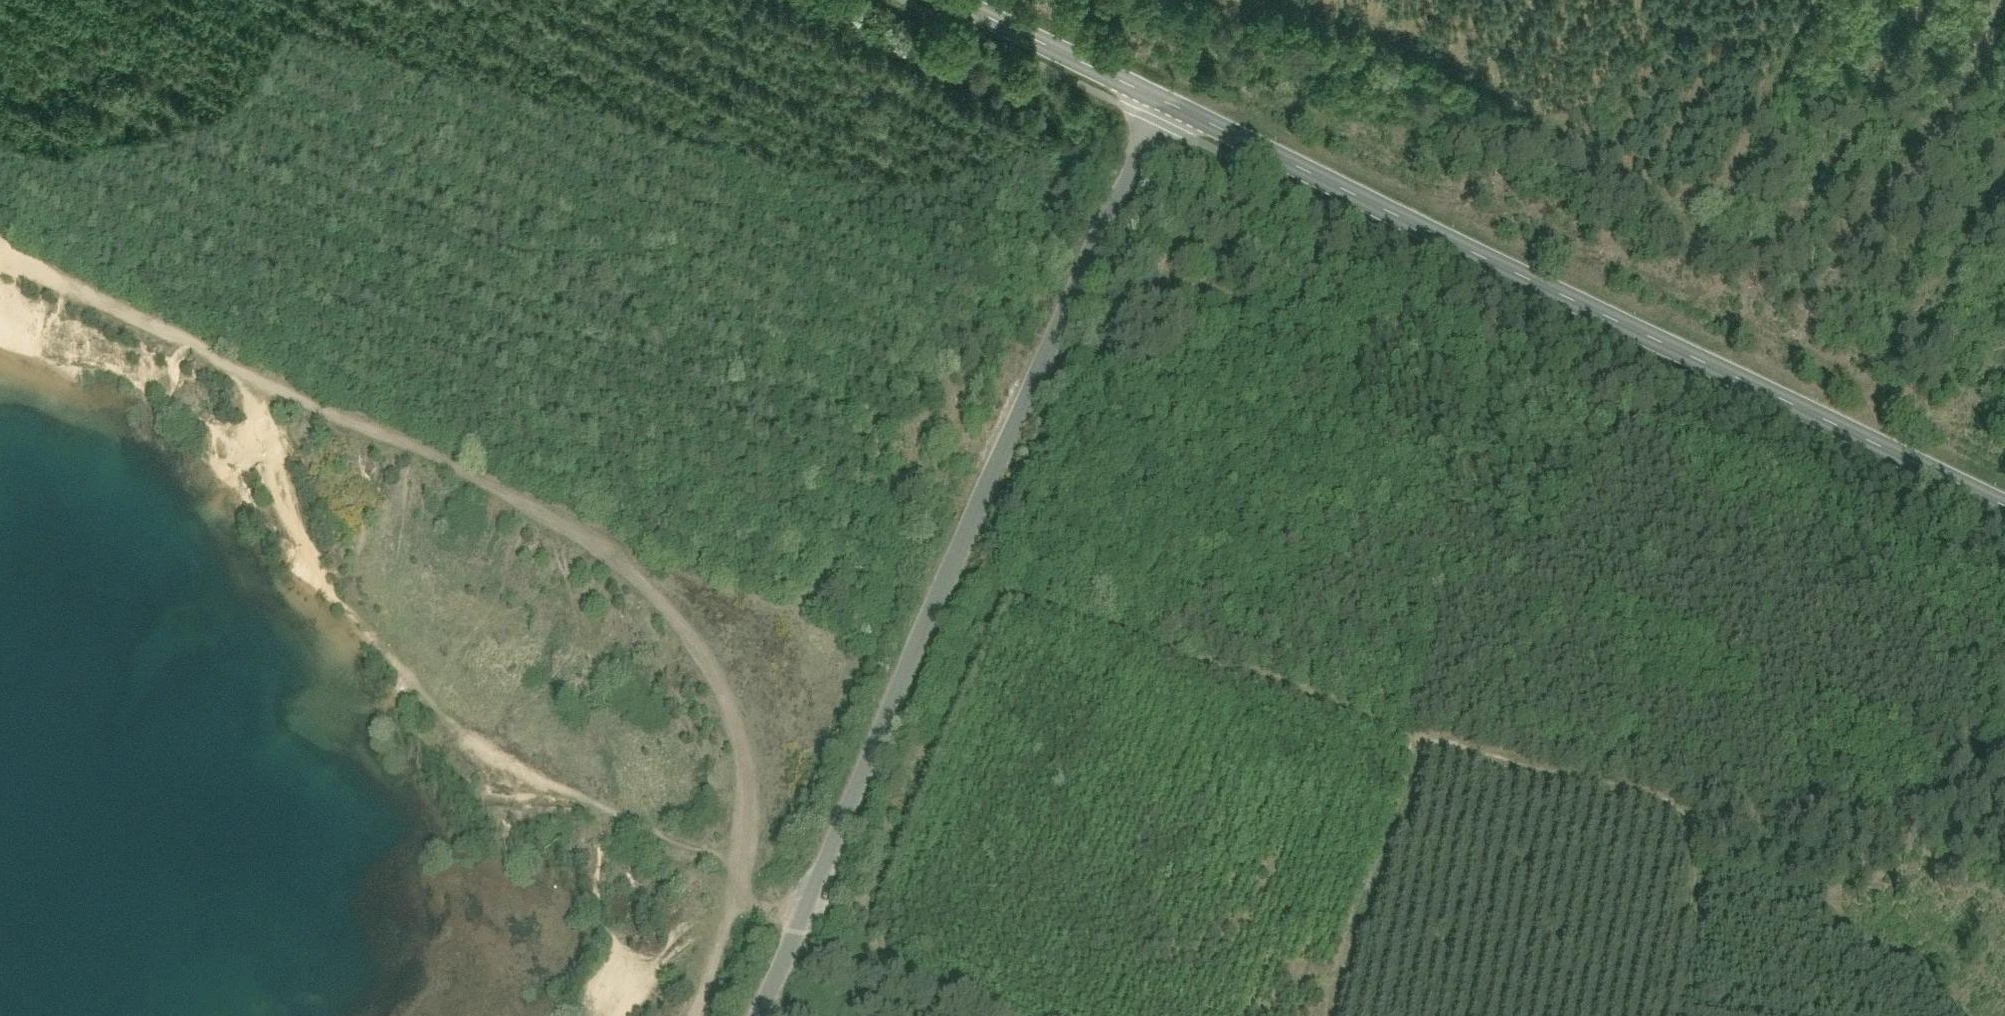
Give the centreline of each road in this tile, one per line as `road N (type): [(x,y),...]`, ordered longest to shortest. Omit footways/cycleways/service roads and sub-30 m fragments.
road 1 (secondary): [(2004,501),(968,0)]
road 2 (track): [(765,1015),(1166,94)]

